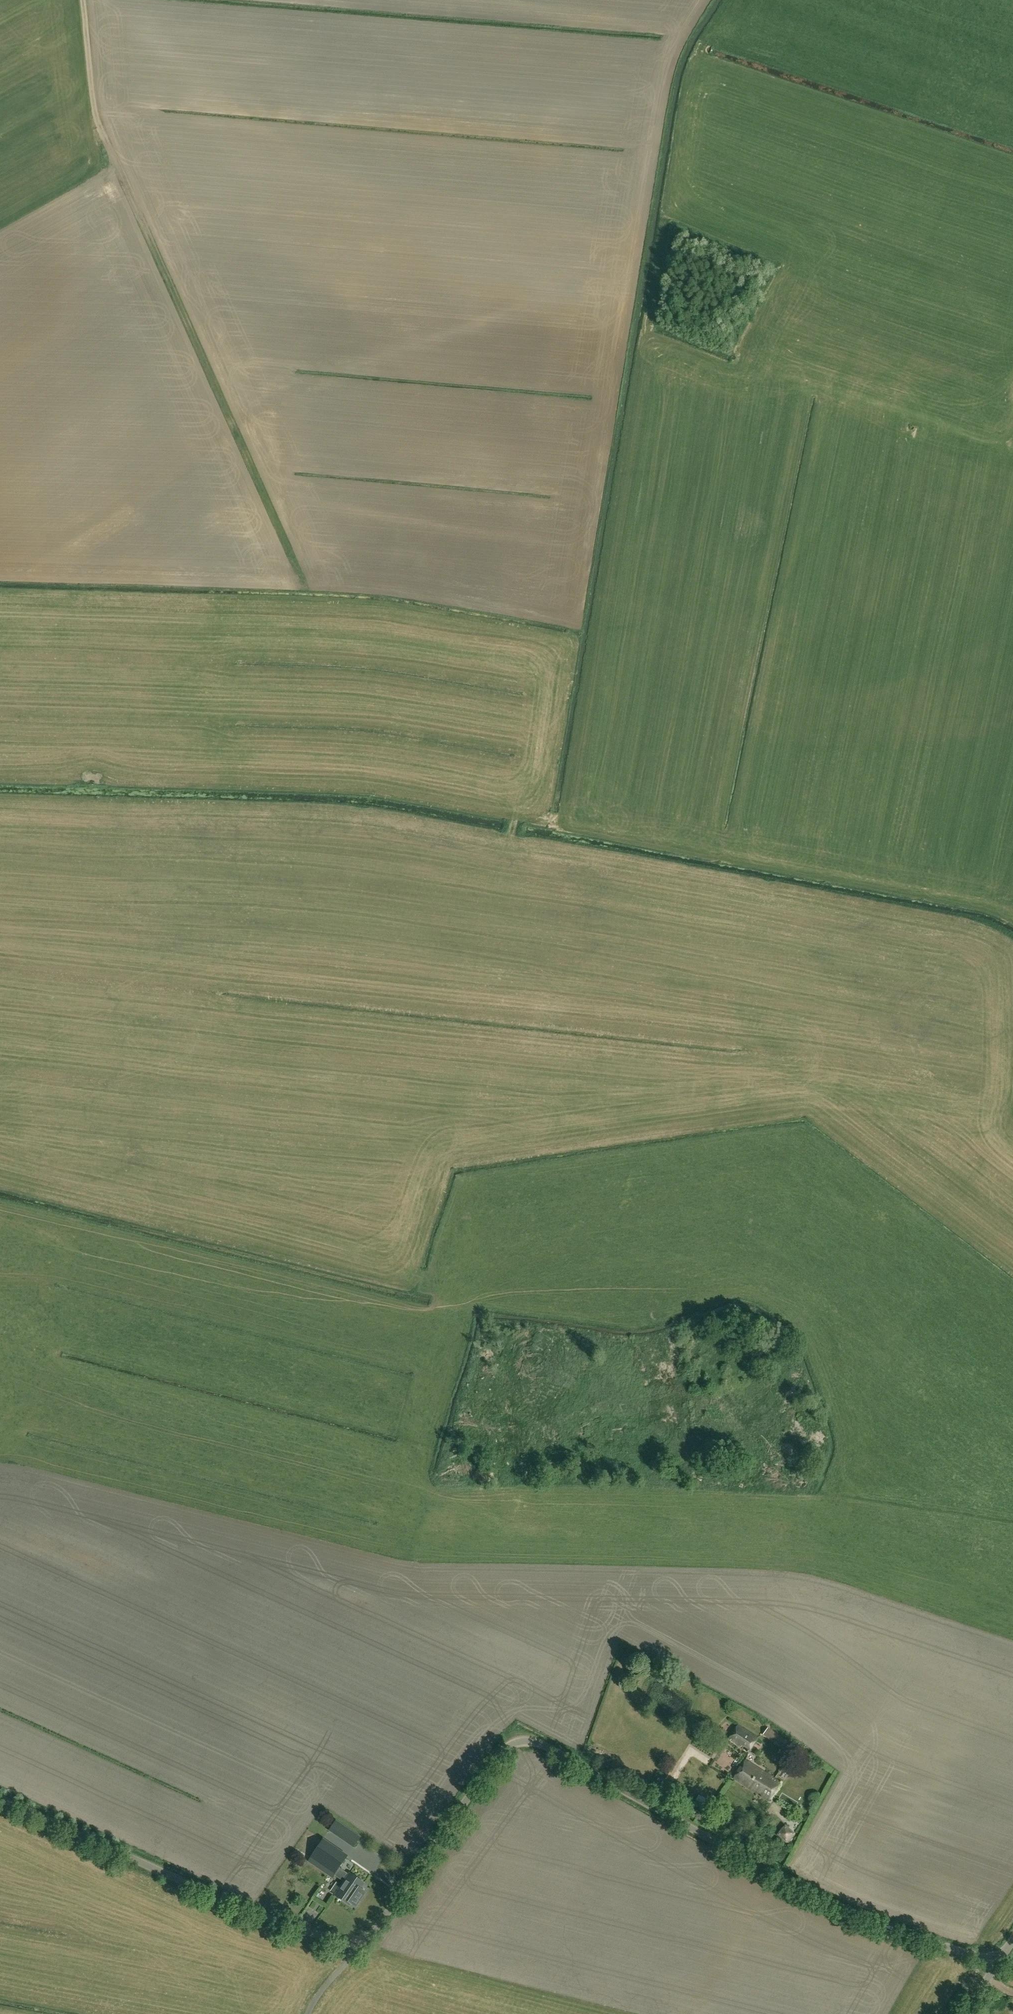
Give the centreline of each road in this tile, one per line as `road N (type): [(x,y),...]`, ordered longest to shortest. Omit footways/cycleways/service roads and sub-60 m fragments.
road 1 (unclassified): [(997,1963),(839,1908),(523,1741),(505,1752),(374,1933),(356,1943),(197,1892),(0,1796)]
road 2 (track): [(83,0),(98,127)]

